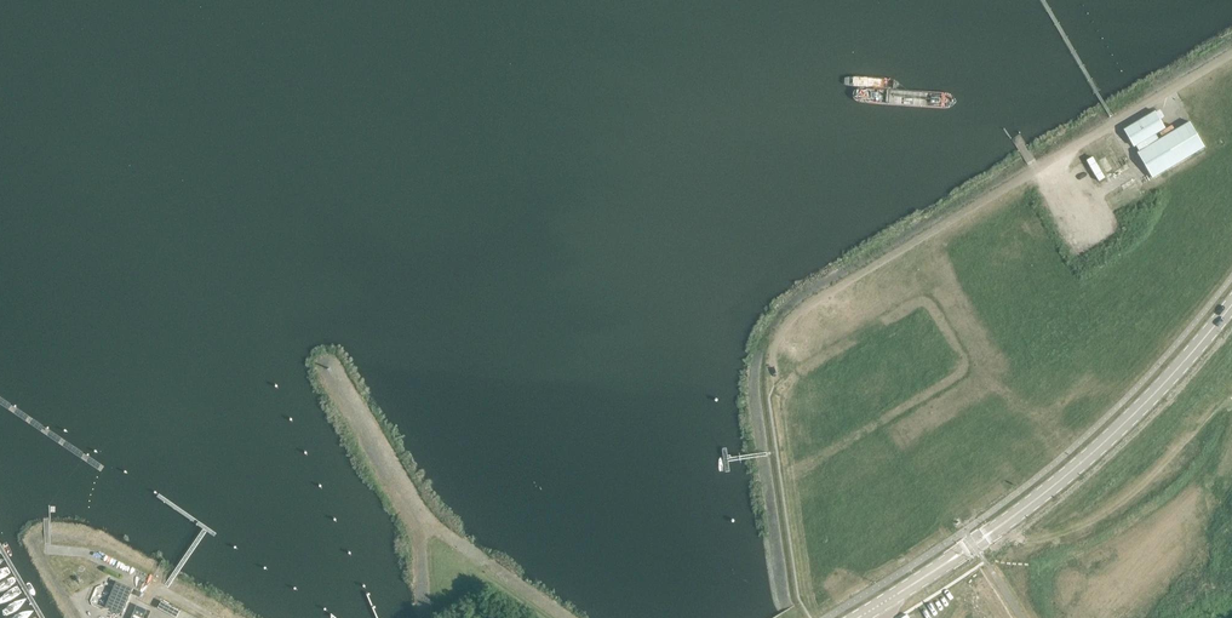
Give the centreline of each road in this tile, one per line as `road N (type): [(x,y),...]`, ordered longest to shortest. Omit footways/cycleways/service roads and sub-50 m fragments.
road 1 (unclassified): [(779,382),(773,358),(779,328),(809,304),(1231,53)]
road 2 (secondary): [(858,617),(973,545),(1099,447),(1231,305)]

